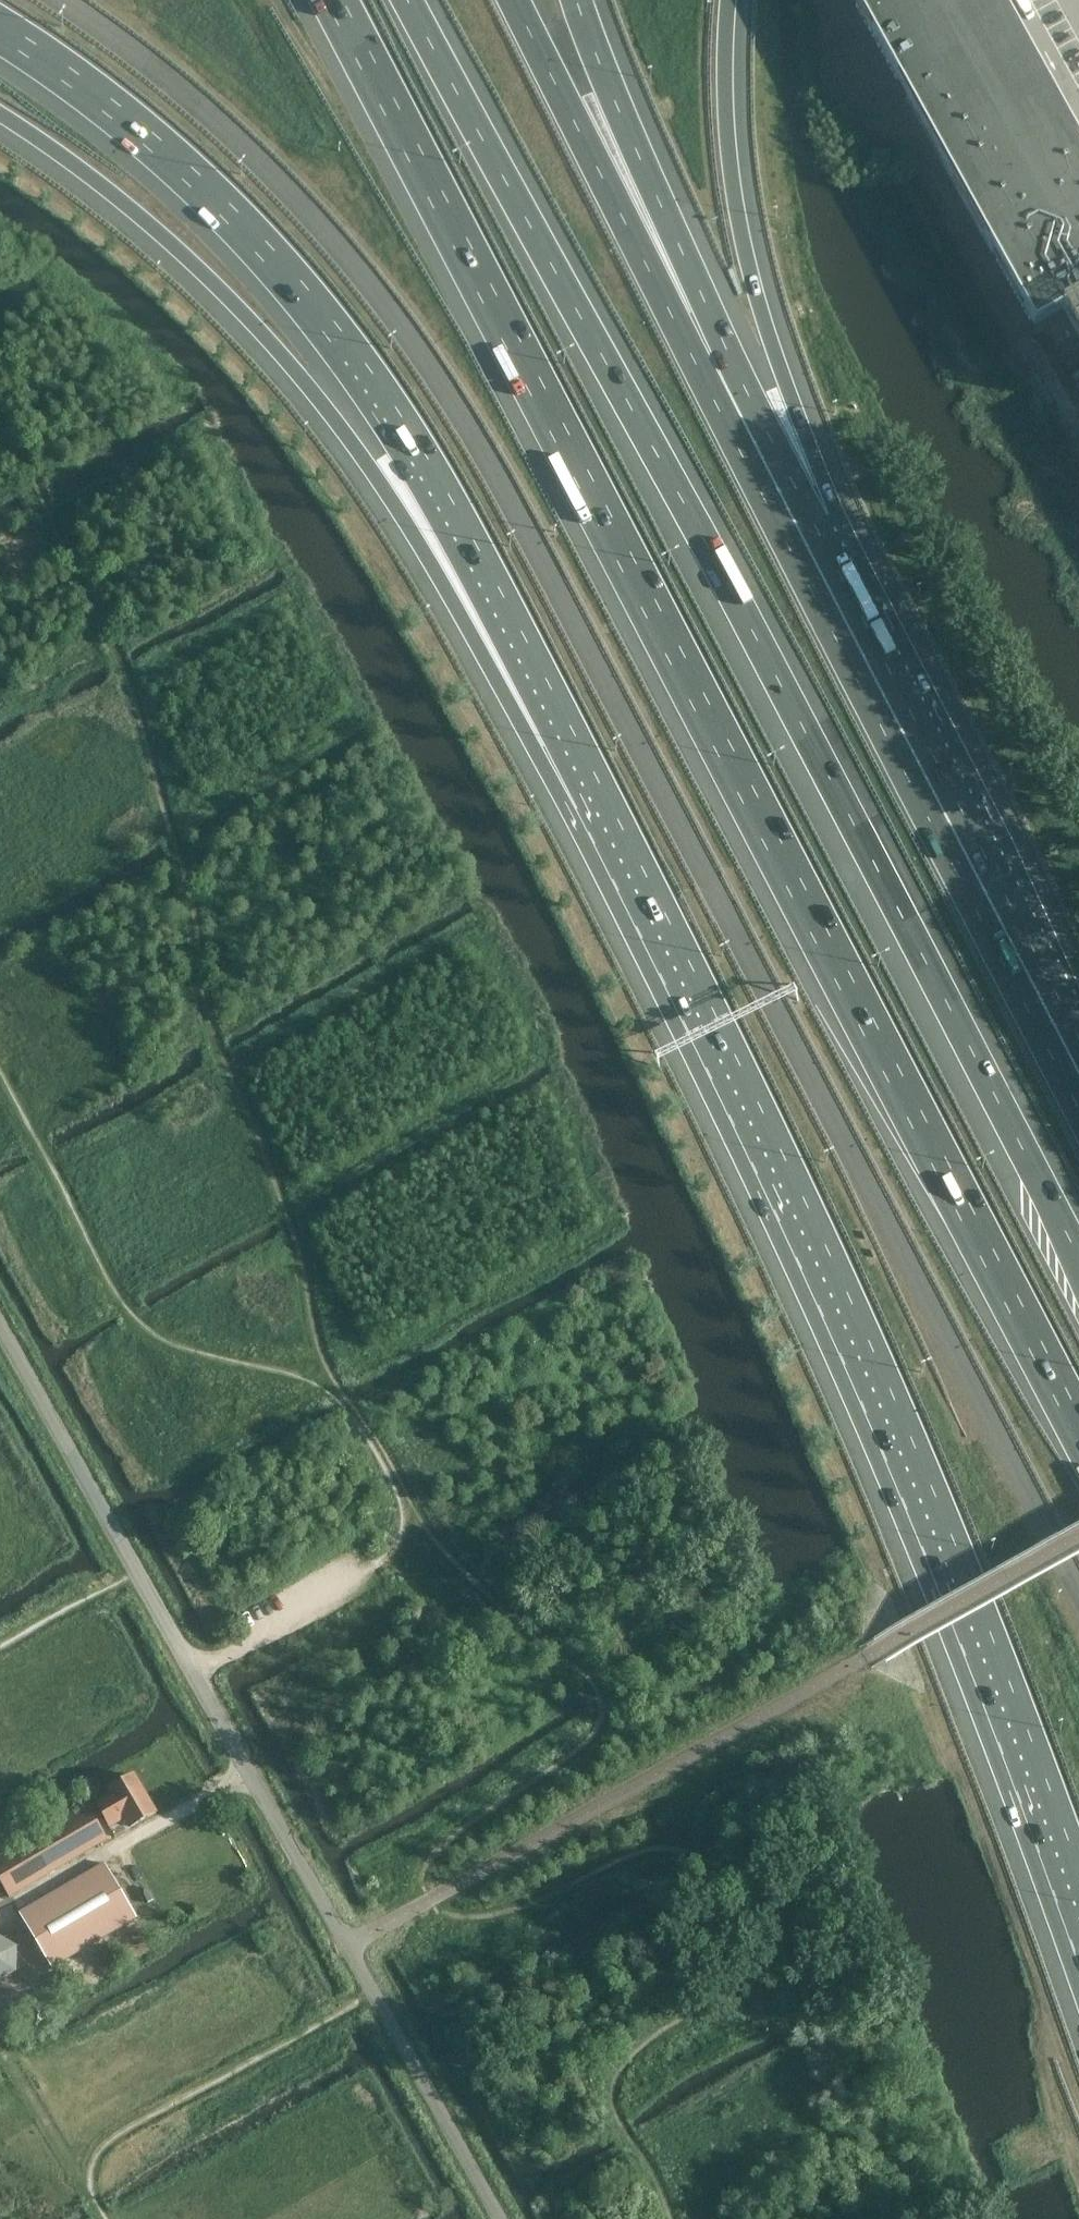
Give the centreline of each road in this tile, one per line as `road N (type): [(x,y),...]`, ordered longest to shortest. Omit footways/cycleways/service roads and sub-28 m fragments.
road 1 (motorway): [(1078,1589),(560,599),(408,328),(302,200),(198,97),(64,0)]
road 2 (motorway): [(336,0),(1078,1418)]
road 3 (motorway): [(1078,1262),(407,0)]
road 4 (motorway): [(593,819),(847,1323),(1078,1925)]
road 5 (motorway): [(0,40),(172,169),(344,354),(484,578),(593,819)]
road 6 (motorway): [(0,115),(99,182),(191,260),(350,437),(593,819)]
road 7 (motorway): [(903,702),(740,237),(730,0)]
road 8 (unclassified): [(286,1839),(0,1331)]
road 9 (motorway): [(903,702),(700,337)]
road 10 (motorway): [(1078,1070),(903,702)]
road 11 (motorway): [(700,337),(518,0)]
road 12 (motorway): [(700,337),(577,0)]

